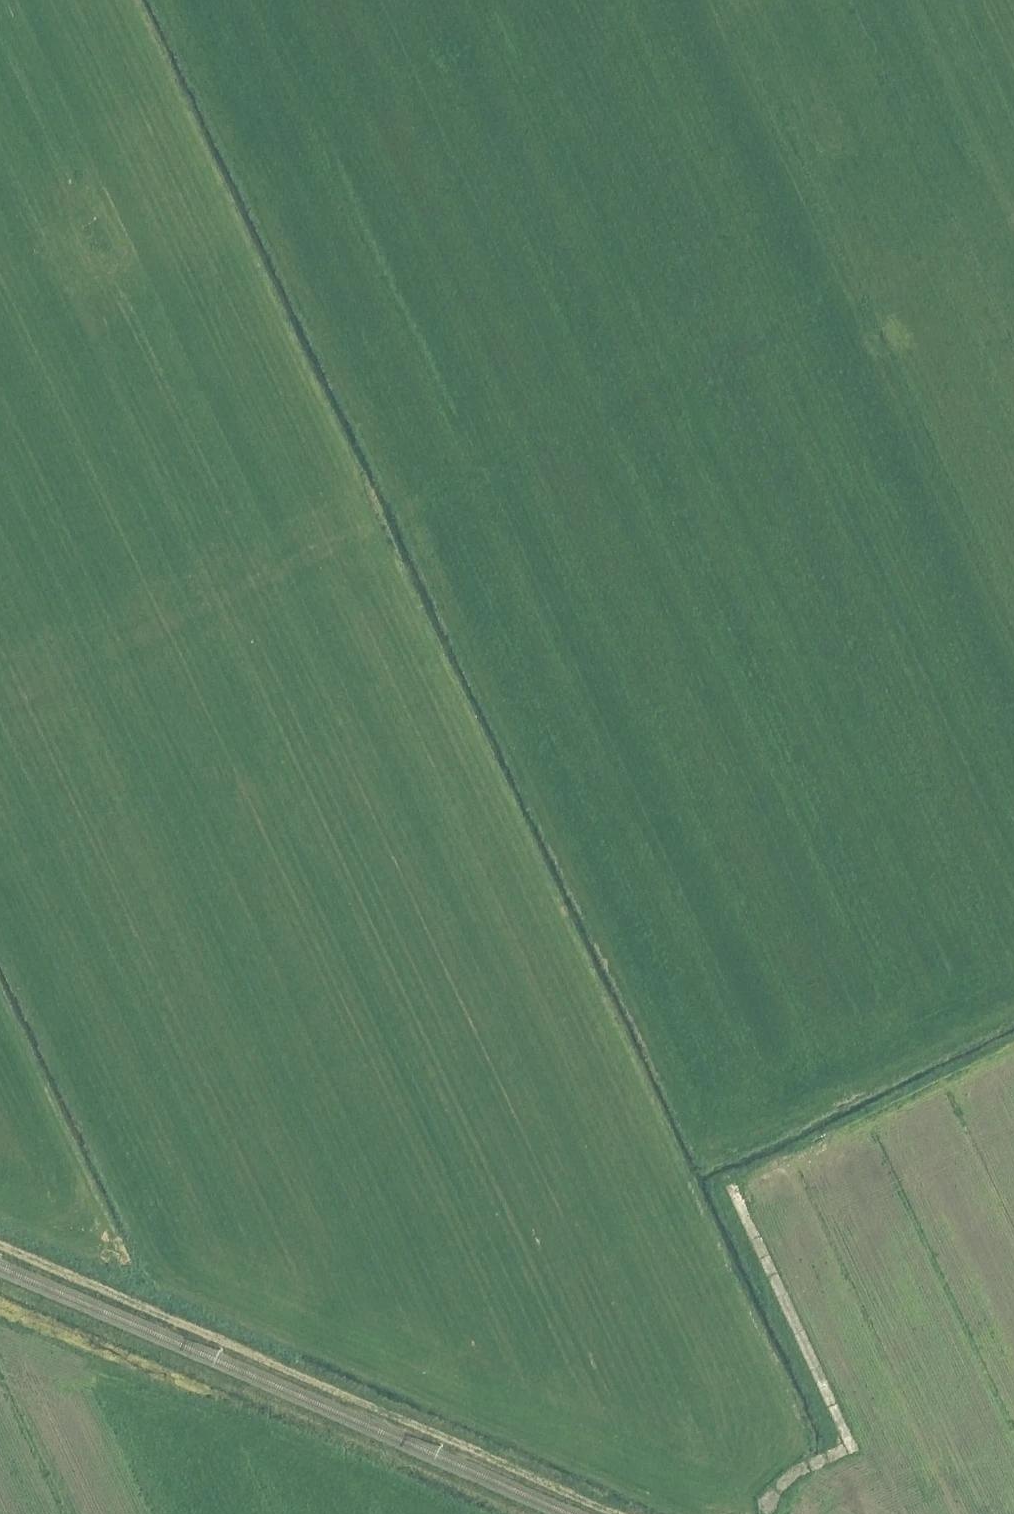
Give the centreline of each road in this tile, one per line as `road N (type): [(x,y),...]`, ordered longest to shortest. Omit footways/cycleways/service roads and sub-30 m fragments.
road 1 (track): [(771,1508),(781,1486),(847,1451),(850,1440),(741,1205),(762,1177),(1013,1050)]

